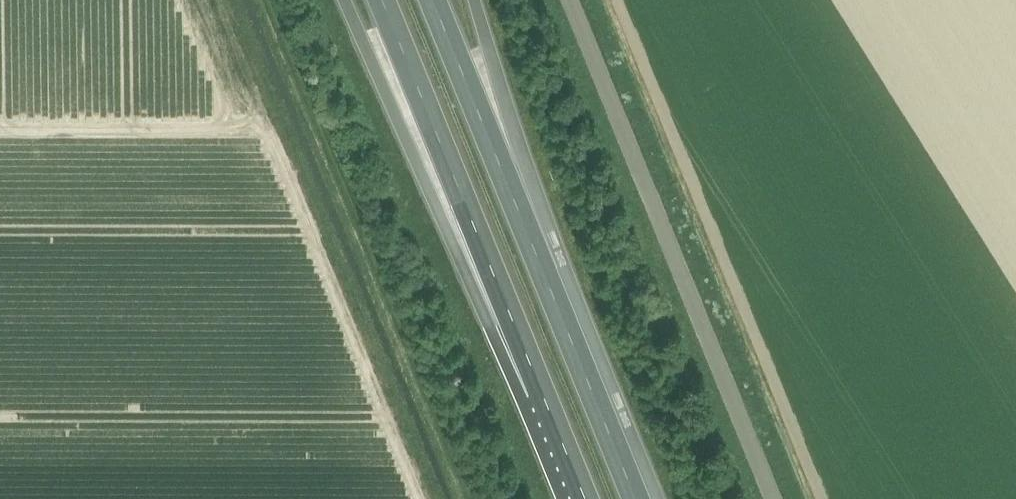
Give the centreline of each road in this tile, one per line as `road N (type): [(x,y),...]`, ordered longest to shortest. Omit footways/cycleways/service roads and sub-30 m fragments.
road 1 (trunk): [(636,498),(432,0)]
road 2 (unclassified): [(772,498),(569,0)]
road 3 (trunk): [(381,0),(584,498)]

